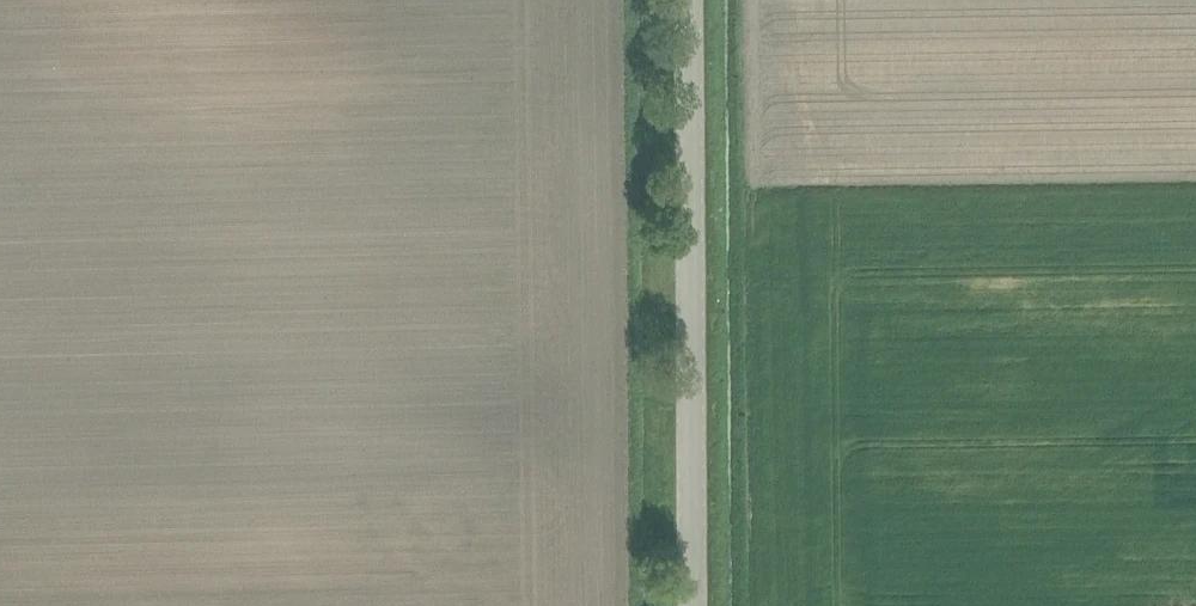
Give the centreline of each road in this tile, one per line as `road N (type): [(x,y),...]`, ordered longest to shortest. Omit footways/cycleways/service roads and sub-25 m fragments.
road 1 (unclassified): [(690,605),(686,0)]

